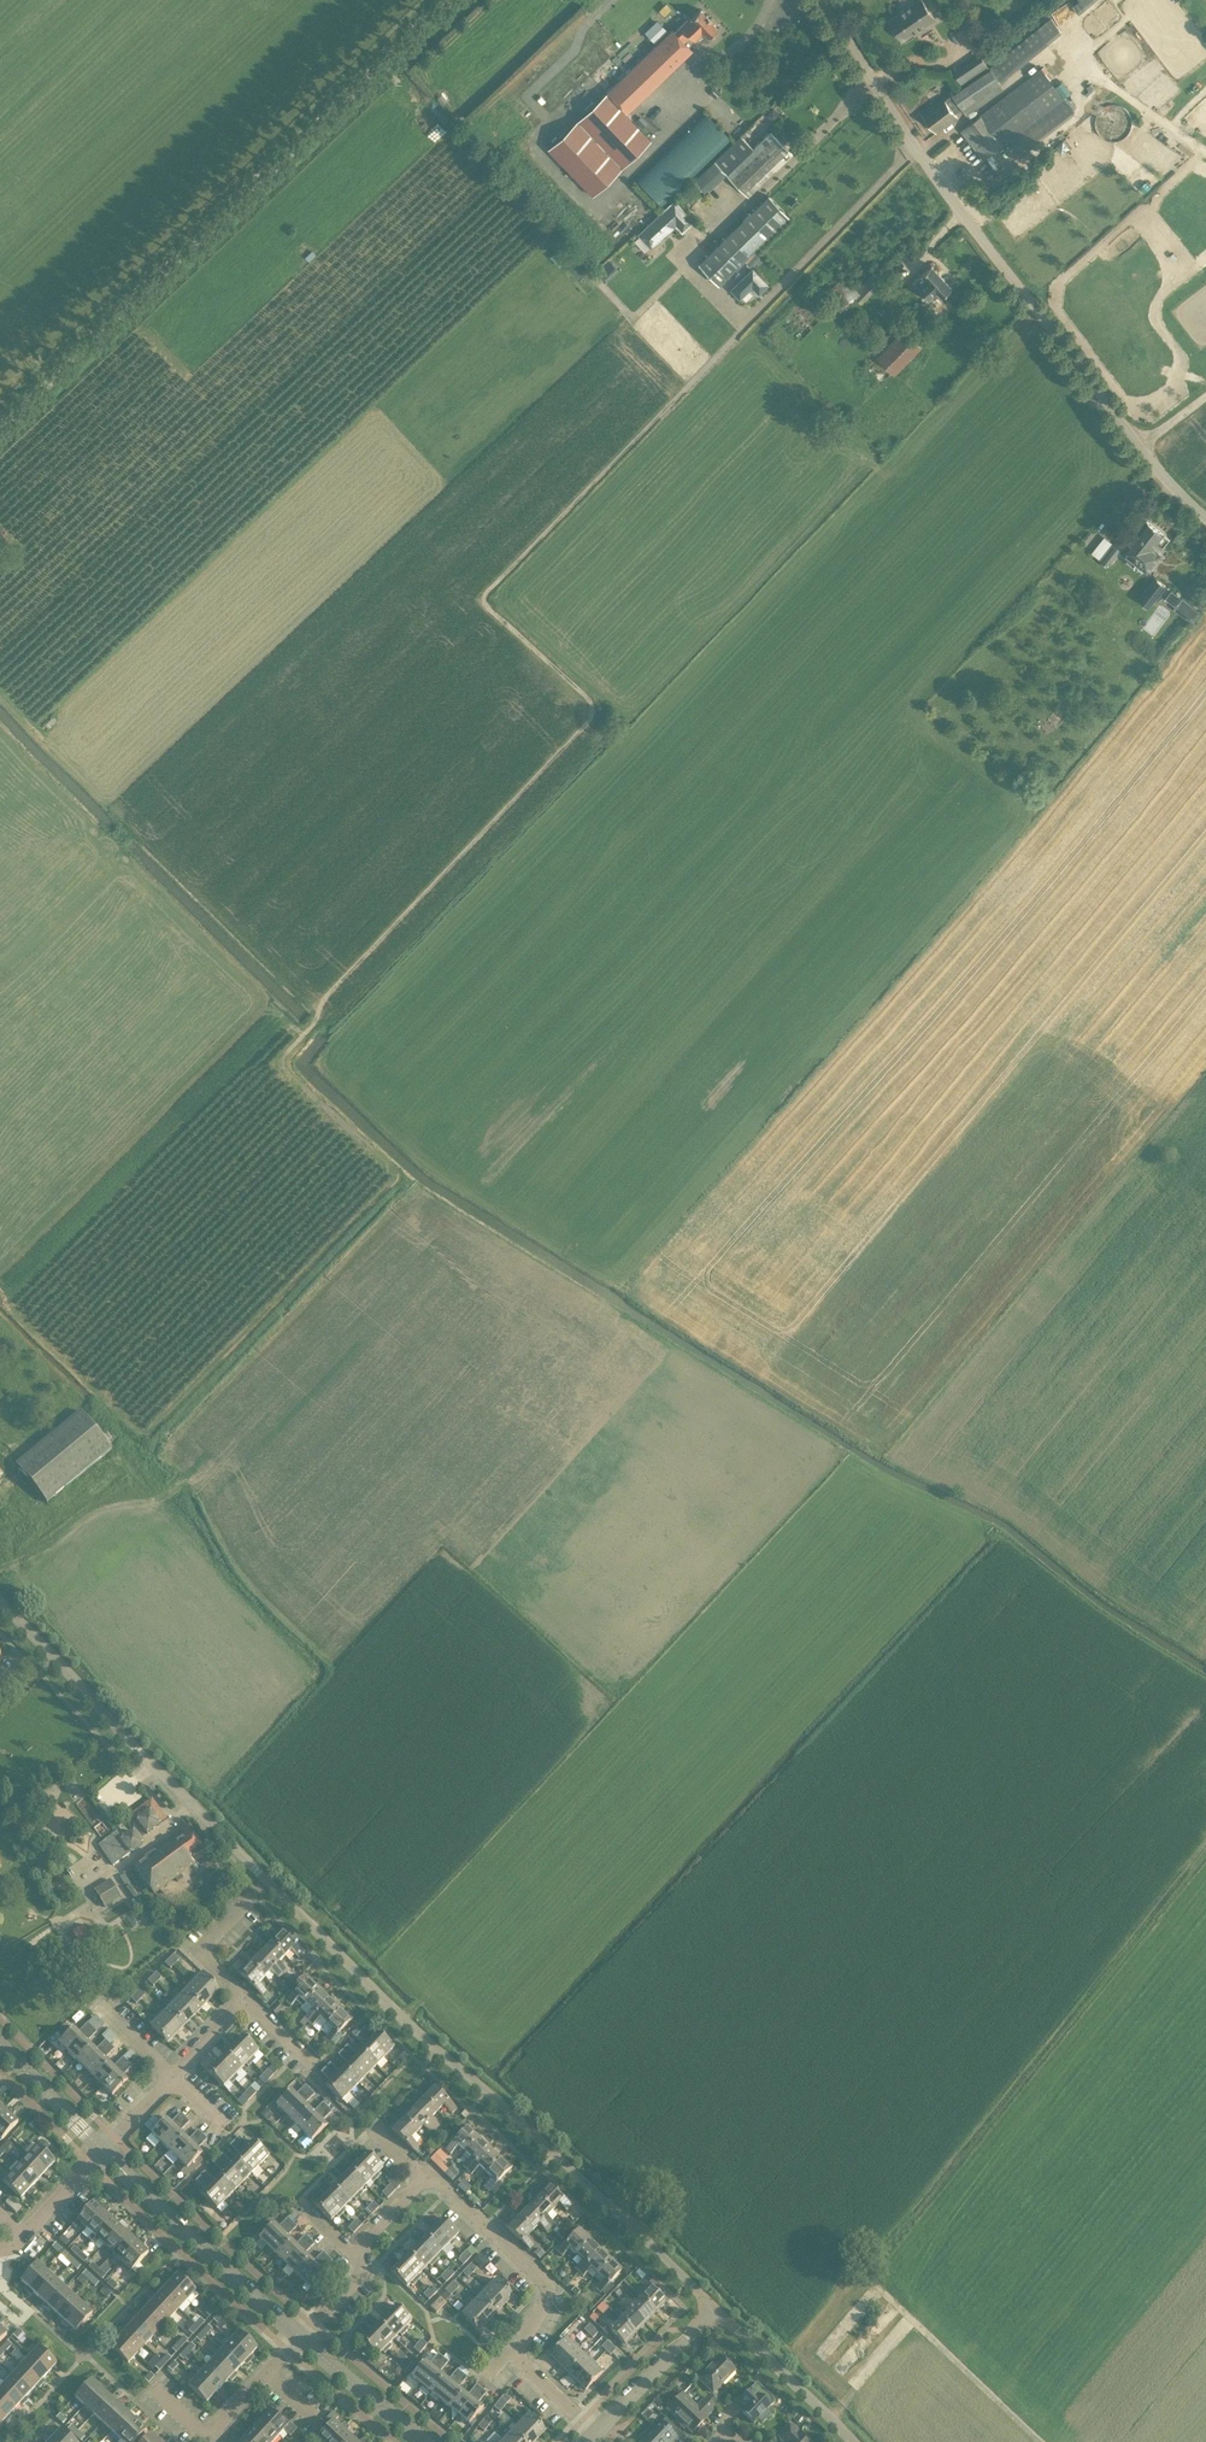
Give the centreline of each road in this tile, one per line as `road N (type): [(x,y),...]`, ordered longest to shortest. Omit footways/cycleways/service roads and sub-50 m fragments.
road 1 (residential): [(717,2309),(269,1882),(0,1598)]
road 2 (unclassified): [(1205,522),(1135,447),(994,259),(817,0)]
road 3 (tertiary): [(0,425),(447,0)]
road 4 (track): [(920,157),(1066,44),(1205,153)]
road 5 (tertiary): [(101,2151),(301,2339)]
road 6 (residential): [(515,2356),(547,2300),(546,2286),(427,2175)]
road 7 (residential): [(717,2309),(595,2433)]
road 8 (tertiary): [(301,2339),(424,2441)]
road 9 (residential): [(830,2416),(717,2309)]
road 10 (tertiary): [(0,2045),(101,2151)]
road 11 (residential): [(244,1999),(198,1953),(254,1898)]

